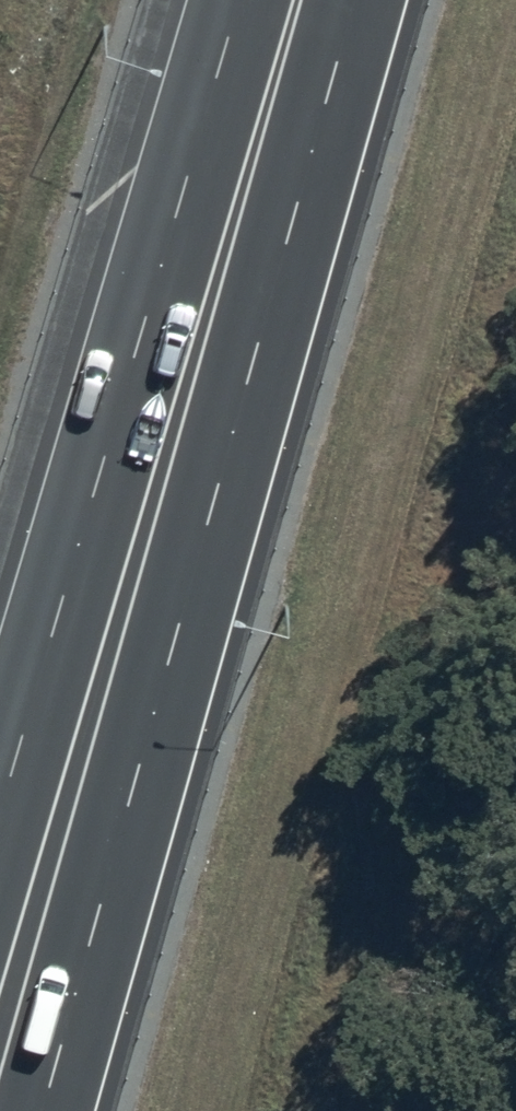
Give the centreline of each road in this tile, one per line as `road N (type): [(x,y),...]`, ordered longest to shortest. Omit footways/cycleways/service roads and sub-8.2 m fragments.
road 1 (motorway): [(41,1110),(352,0)]
road 2 (motorway): [(0,807),(238,0)]

